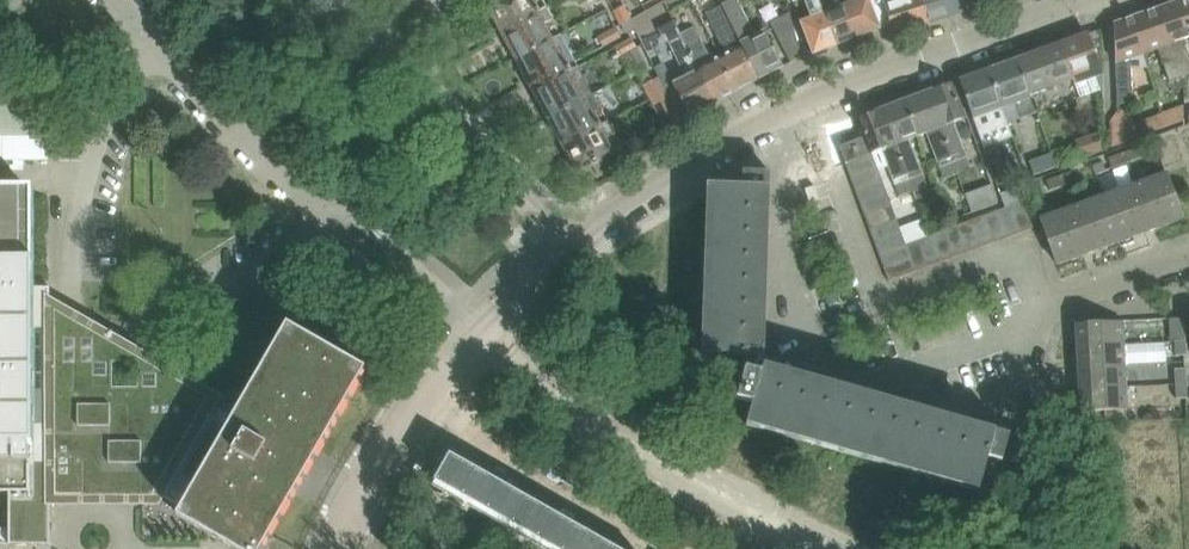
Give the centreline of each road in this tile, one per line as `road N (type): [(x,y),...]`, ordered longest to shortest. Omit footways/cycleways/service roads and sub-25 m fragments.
road 1 (unclassified): [(799,156),(785,162),(781,238),(825,370),(881,384),(1047,322),(1042,308)]
road 2 (unclassified): [(829,548),(589,422),(472,336)]
road 3 (unclassified): [(1042,308),(1018,249),(881,301),(825,147),(799,156)]
road 4 (residential): [(781,110),(1084,0)]
road 5 (unclassified): [(332,216),(109,0)]
road 6 (unclassified): [(579,237),(368,35)]
road 7 (residential): [(658,548),(422,399)]
road 8 (residential): [(579,237),(695,152),(781,110)]
road 9 (residential): [(334,548),(374,468),(422,399)]
road 10 (unclassified): [(1188,257),(1042,308)]

